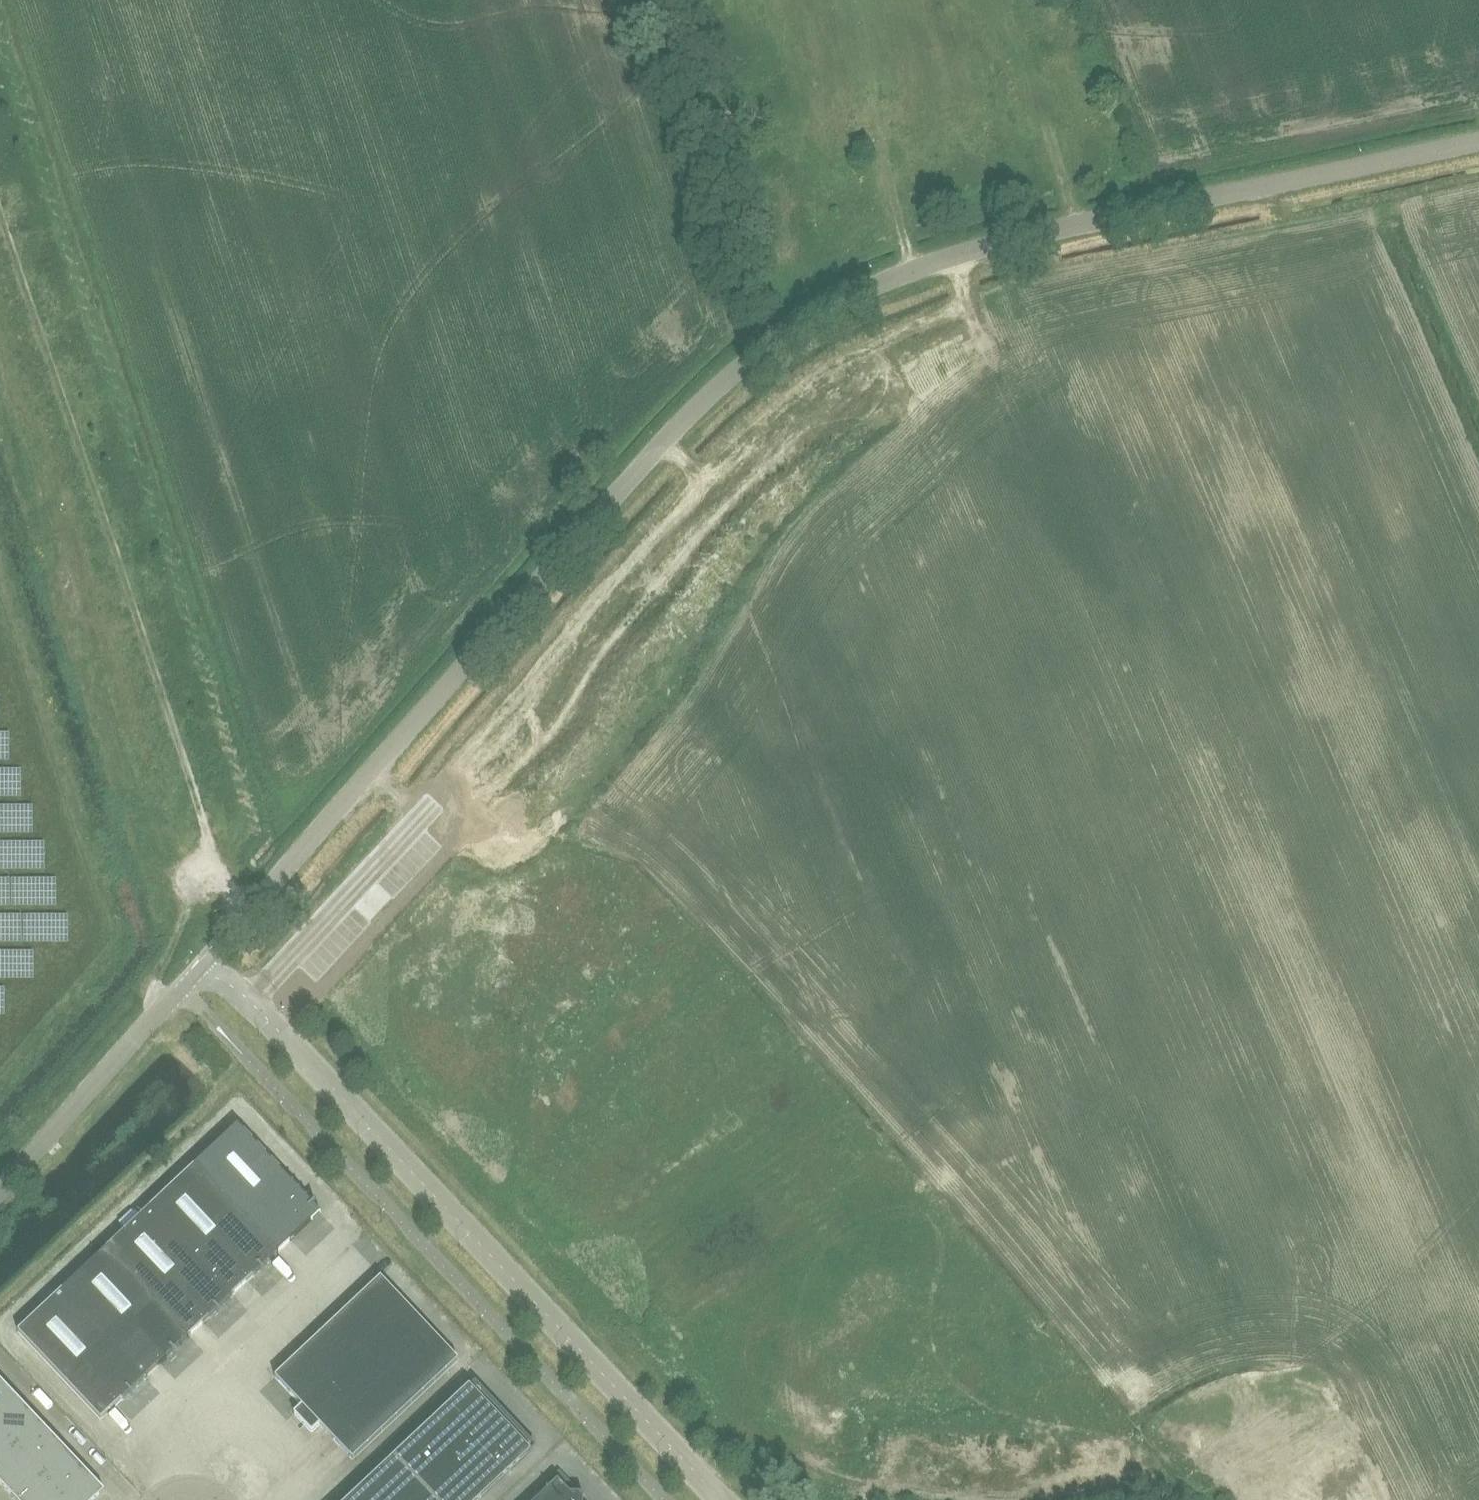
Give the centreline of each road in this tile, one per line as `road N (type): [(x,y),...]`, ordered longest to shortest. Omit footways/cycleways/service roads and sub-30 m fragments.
road 1 (unclassified): [(198,977),(220,934),(680,416),(750,352),(832,304),(996,240),(1478,140)]
road 2 (unclassified): [(718,1499),(226,983),(198,977)]
road 3 (unclassified): [(0,1181),(175,986),(198,977)]

